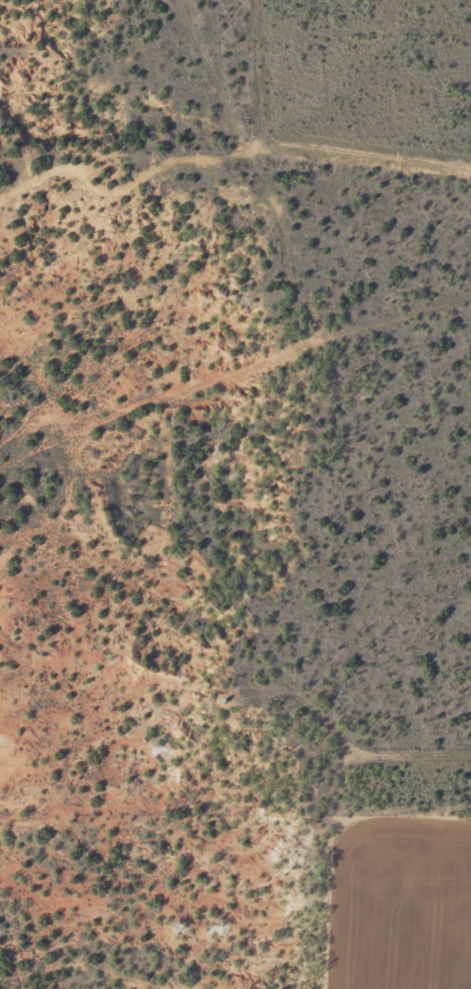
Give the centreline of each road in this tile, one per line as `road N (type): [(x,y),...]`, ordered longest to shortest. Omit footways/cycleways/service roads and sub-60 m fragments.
road 1 (residential): [(470,235),(391,220),(283,168),(186,71),(141,0)]

